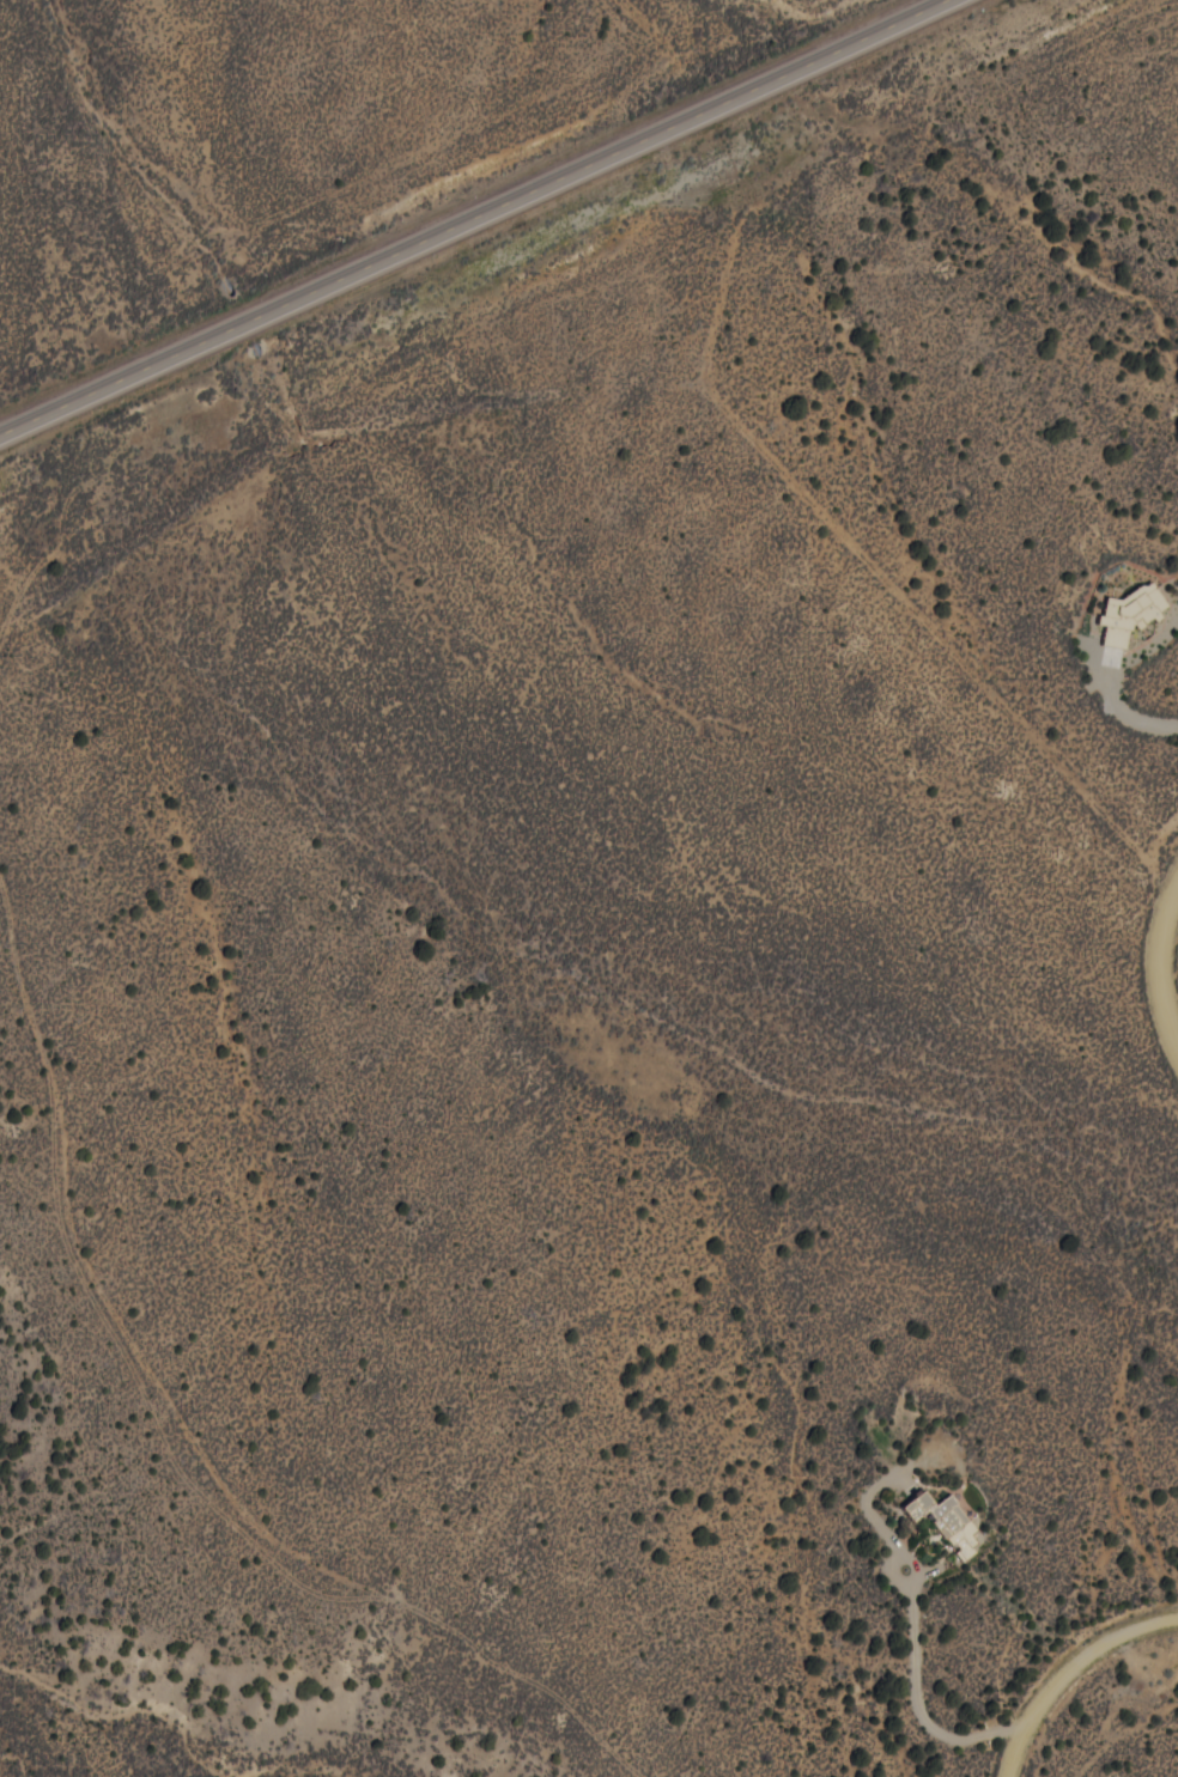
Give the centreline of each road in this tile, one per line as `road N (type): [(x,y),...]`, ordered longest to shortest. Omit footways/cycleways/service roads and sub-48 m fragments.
road 1 (trunk): [(0,431),(940,0)]
road 2 (residential): [(1177,1614),(1087,1644),(1016,1724),(997,1776)]
road 3 (residential): [(1177,876),(1154,944),(1158,993),(1177,1057)]

